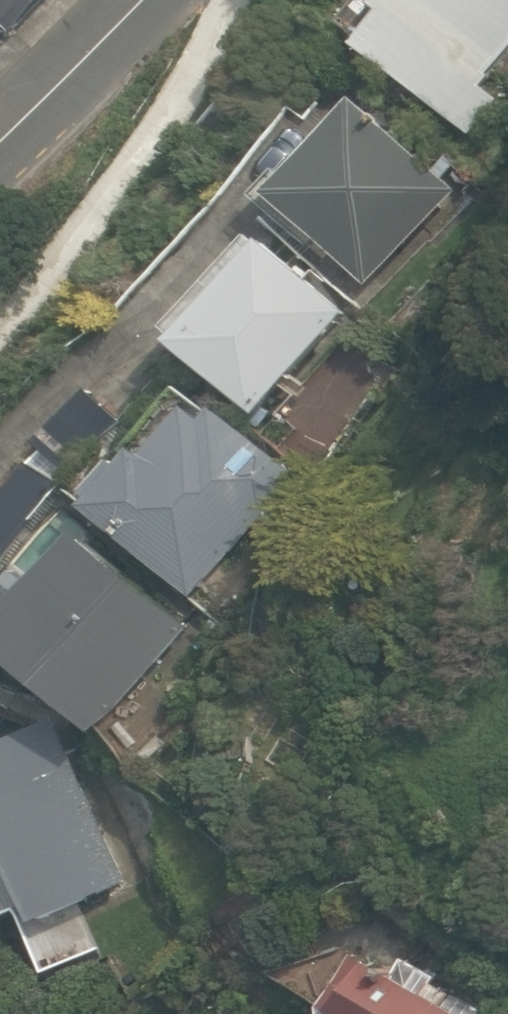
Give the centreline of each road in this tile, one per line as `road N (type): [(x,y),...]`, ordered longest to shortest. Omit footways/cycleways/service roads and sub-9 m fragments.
road 1 (residential): [(0,143),(138,0)]

